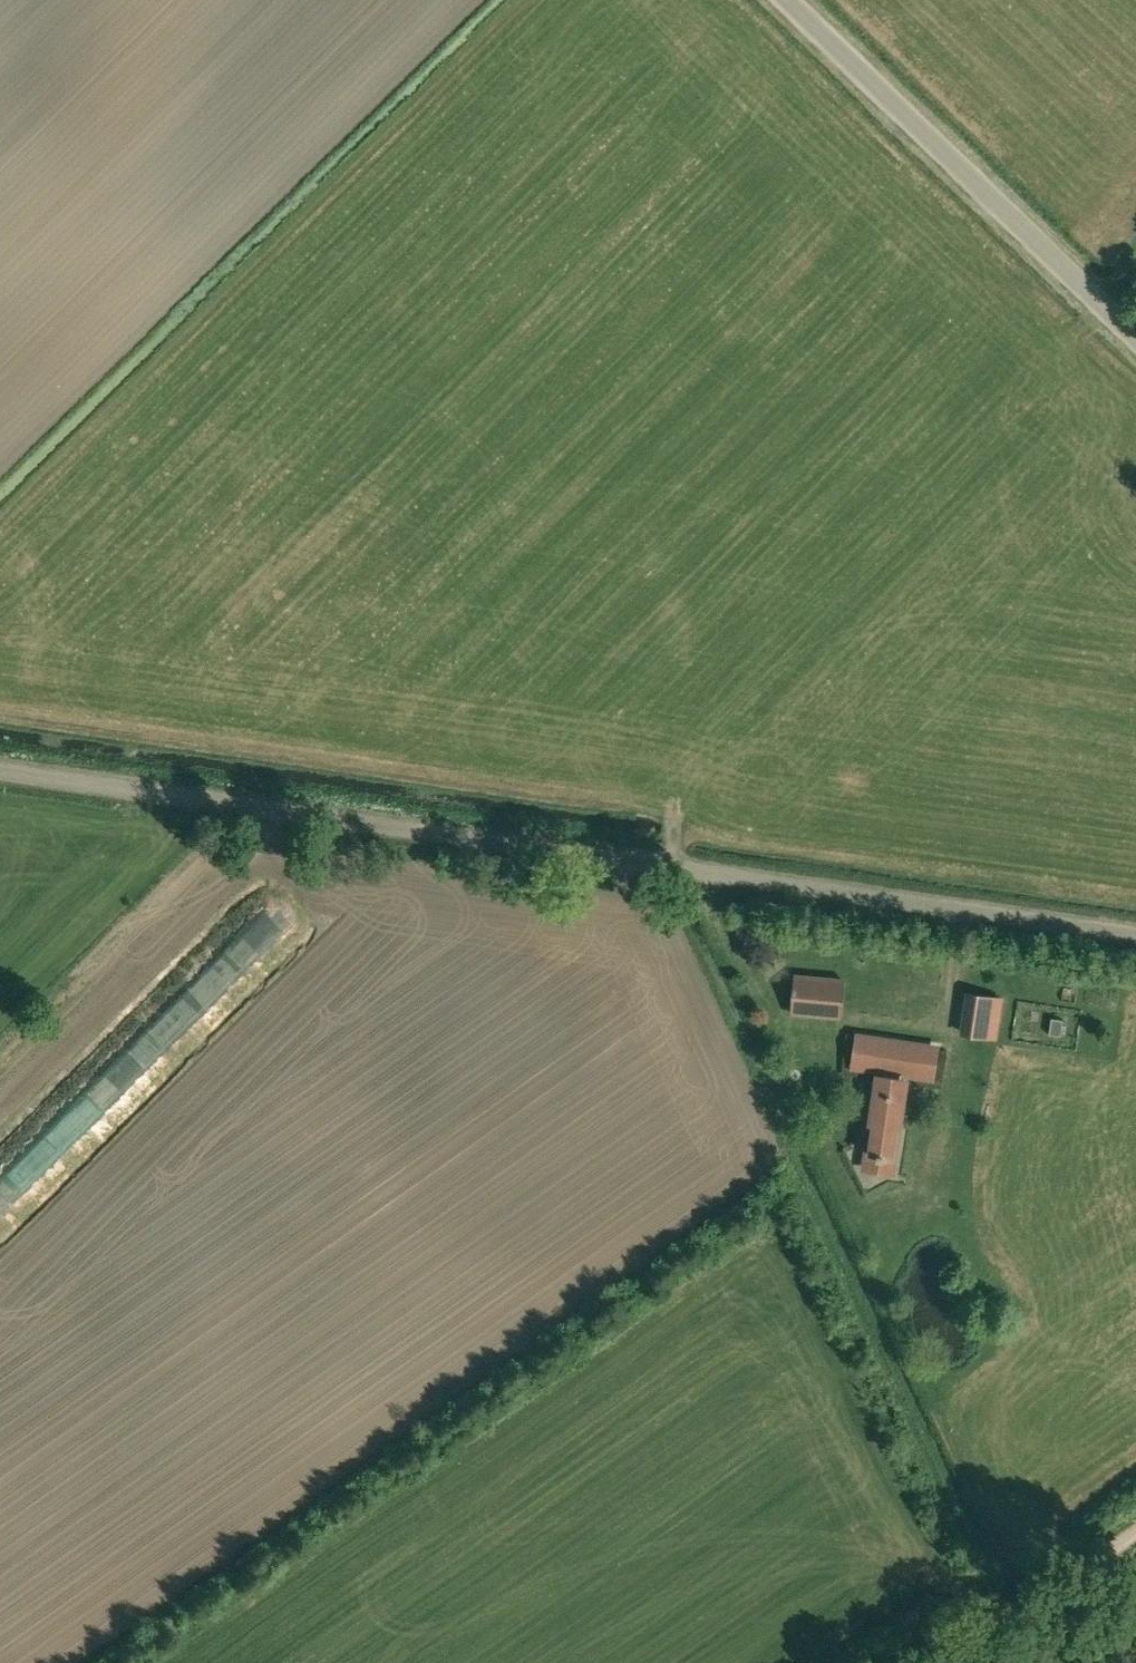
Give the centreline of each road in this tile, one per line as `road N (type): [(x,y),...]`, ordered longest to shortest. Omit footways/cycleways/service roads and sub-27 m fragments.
road 1 (unclassified): [(1135,932),(0,764)]
road 2 (unclassified): [(1135,332),(790,0)]
road 3 (track): [(1057,1589),(952,1662)]

